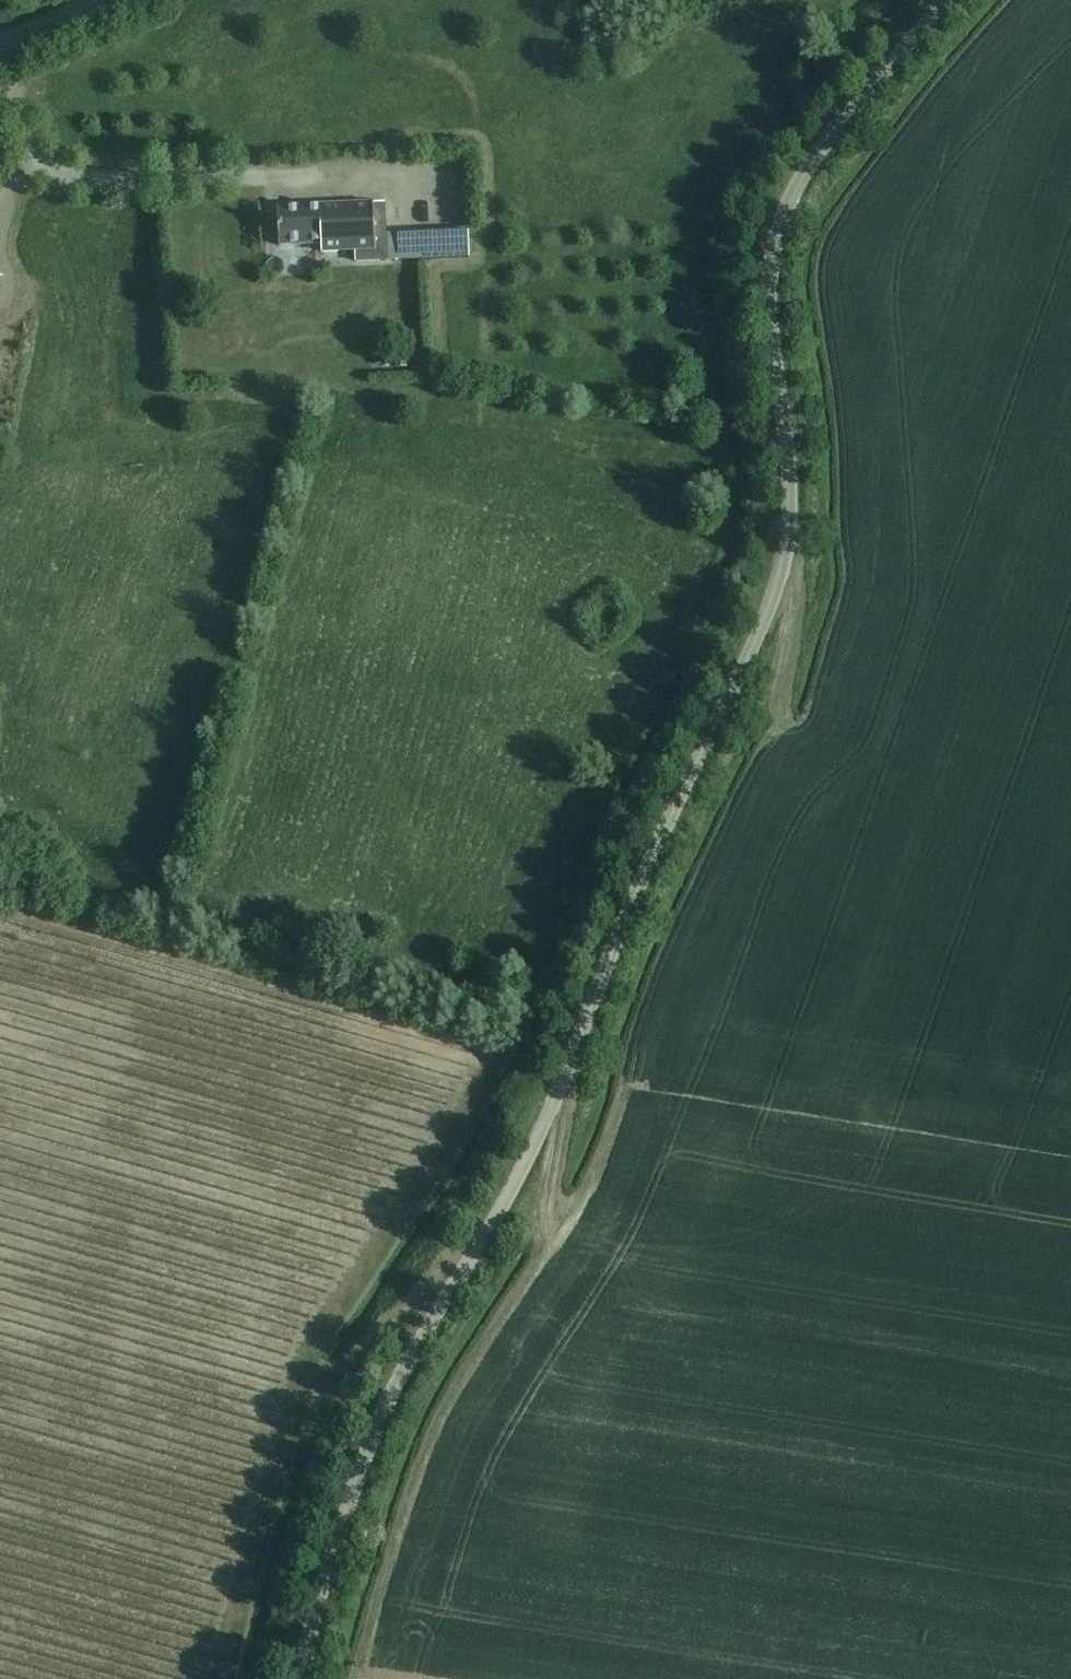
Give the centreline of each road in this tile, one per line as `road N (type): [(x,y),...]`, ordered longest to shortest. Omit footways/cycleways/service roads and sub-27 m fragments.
road 1 (unclassified): [(304,1678),(325,1574),(370,1447),(540,1134),(621,934),(772,609),(789,541),(792,483),(773,283),(785,218),(805,176),(946,0)]

